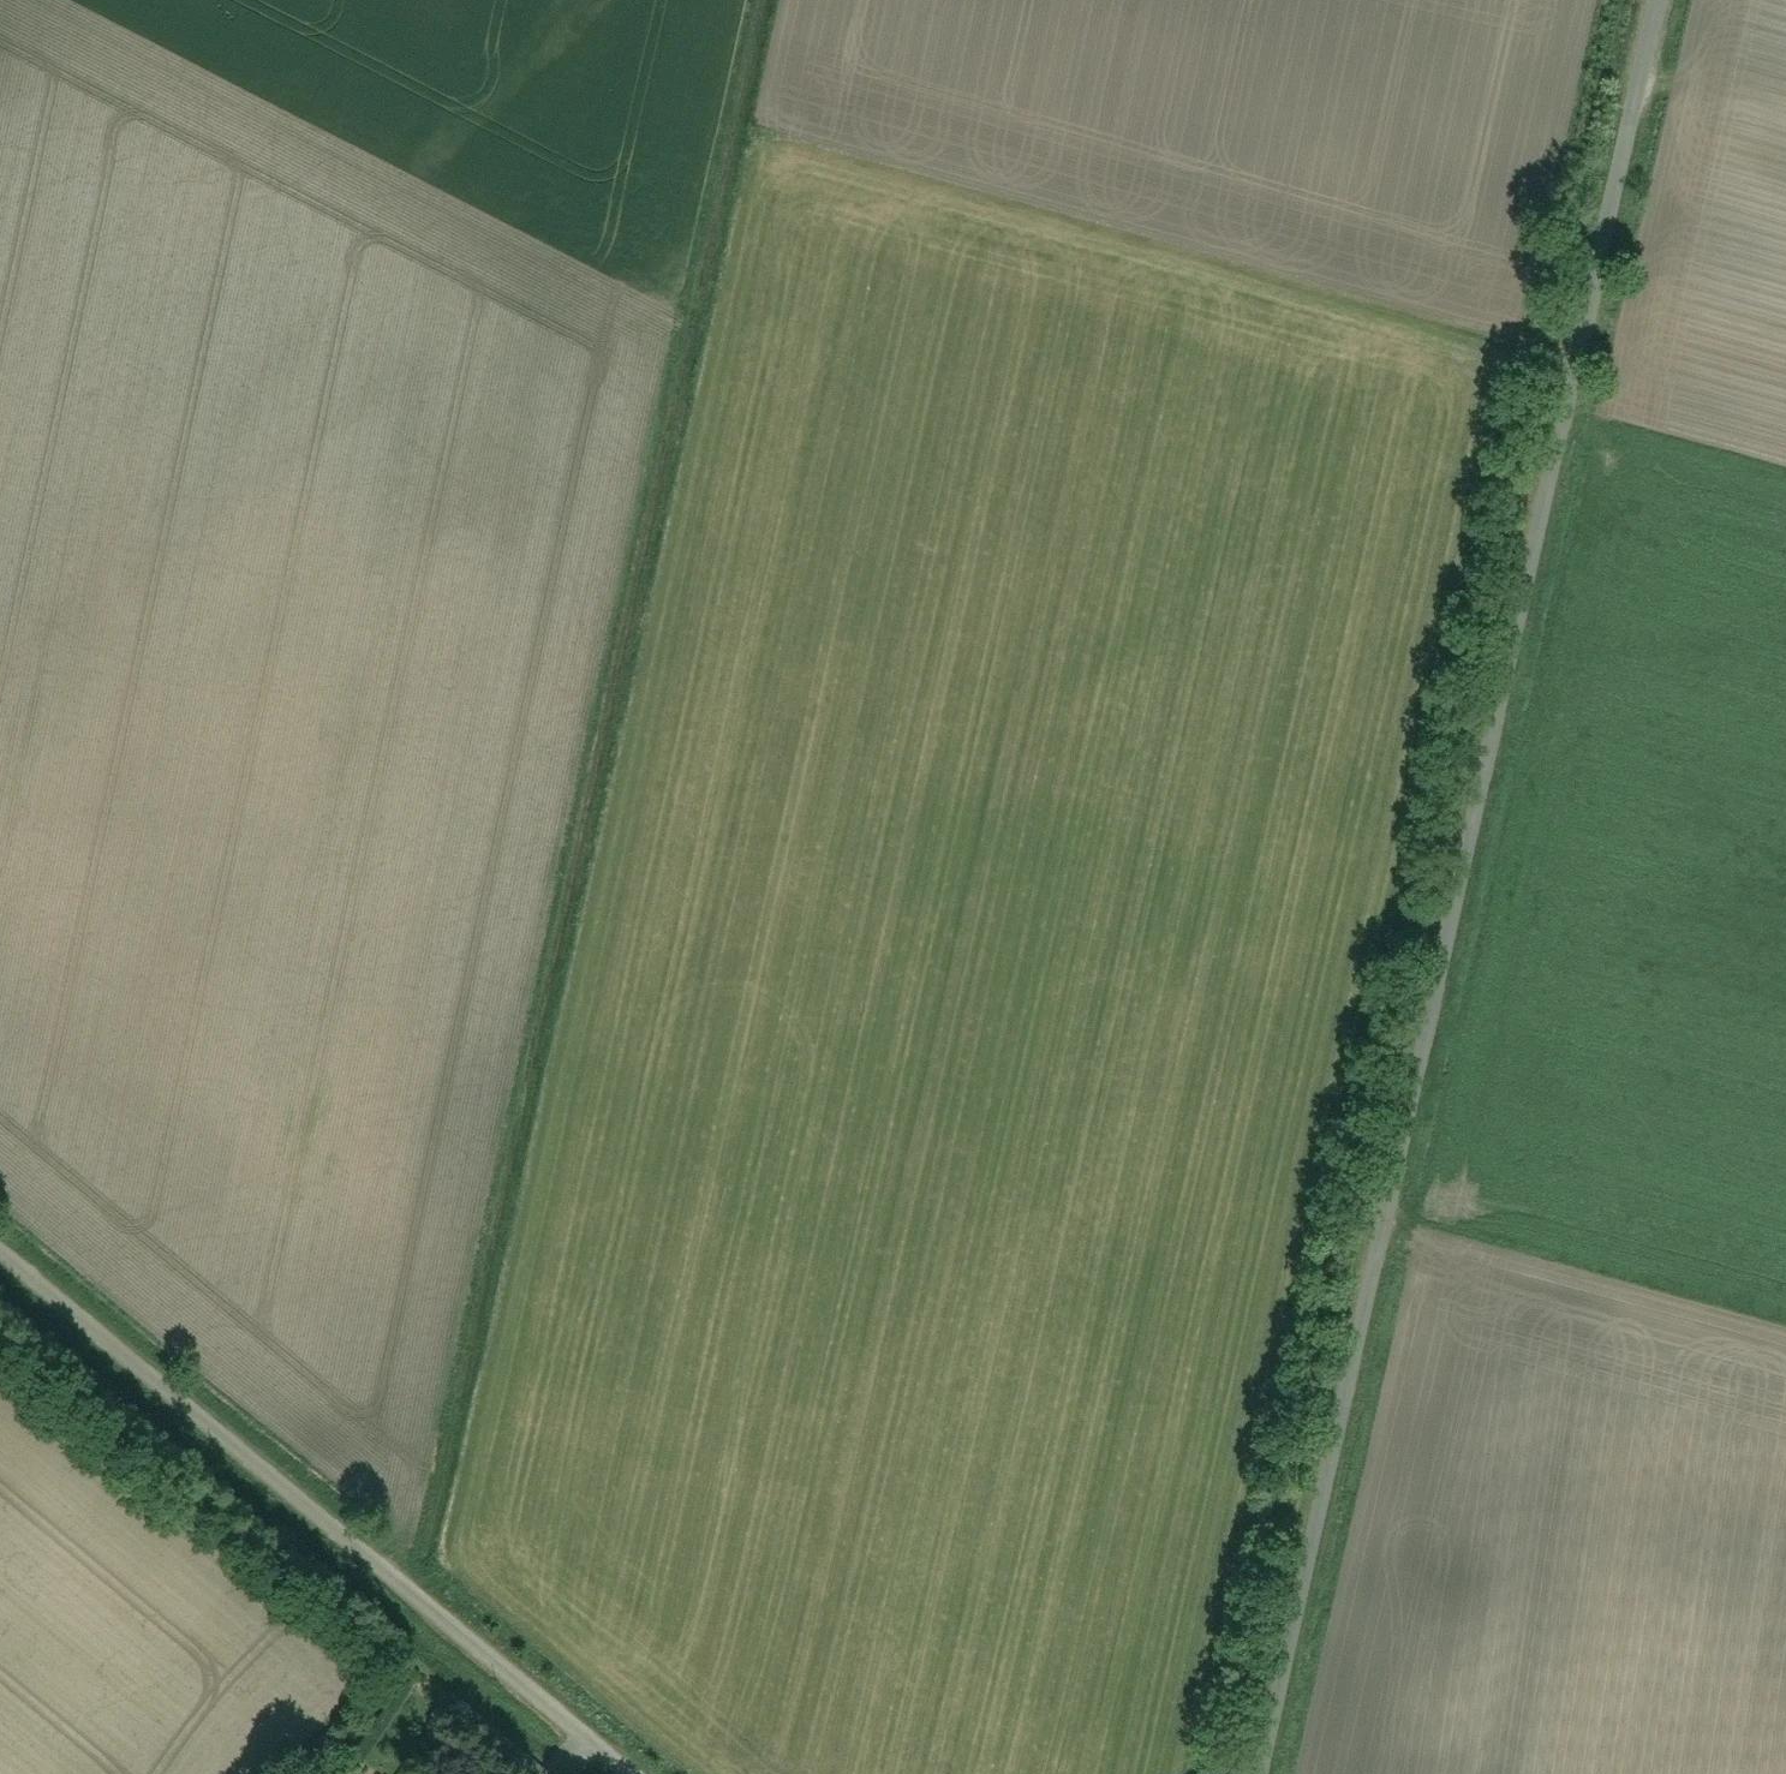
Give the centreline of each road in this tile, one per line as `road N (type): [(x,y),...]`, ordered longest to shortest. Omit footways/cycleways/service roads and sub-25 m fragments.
road 1 (unclassified): [(1650,0),(1252,1773)]
road 2 (unclassified): [(649,1773),(0,1245)]

